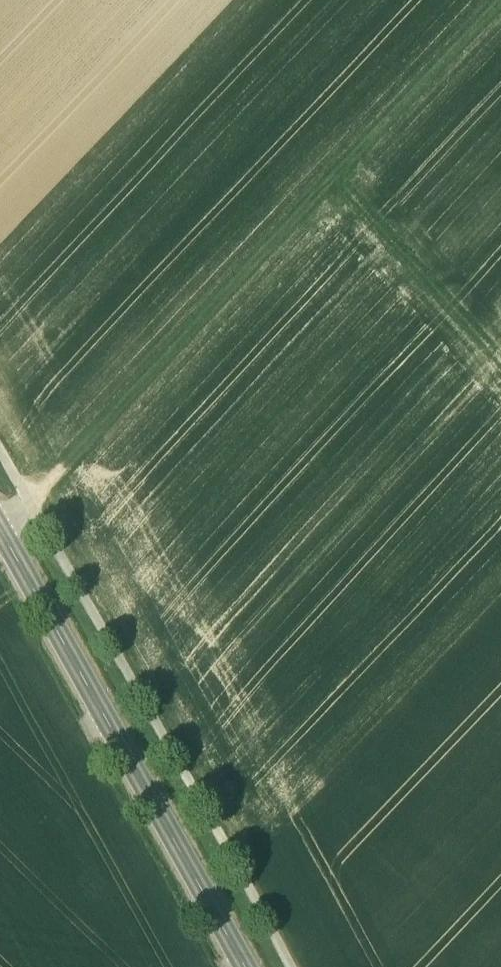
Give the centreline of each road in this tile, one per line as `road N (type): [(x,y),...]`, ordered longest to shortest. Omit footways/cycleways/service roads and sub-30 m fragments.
road 1 (track): [(293,966),(0,448)]
road 2 (tertiary): [(0,525),(247,966)]
road 3 (track): [(500,357),(329,180),(497,0)]
road 4 (track): [(329,180),(30,501)]

